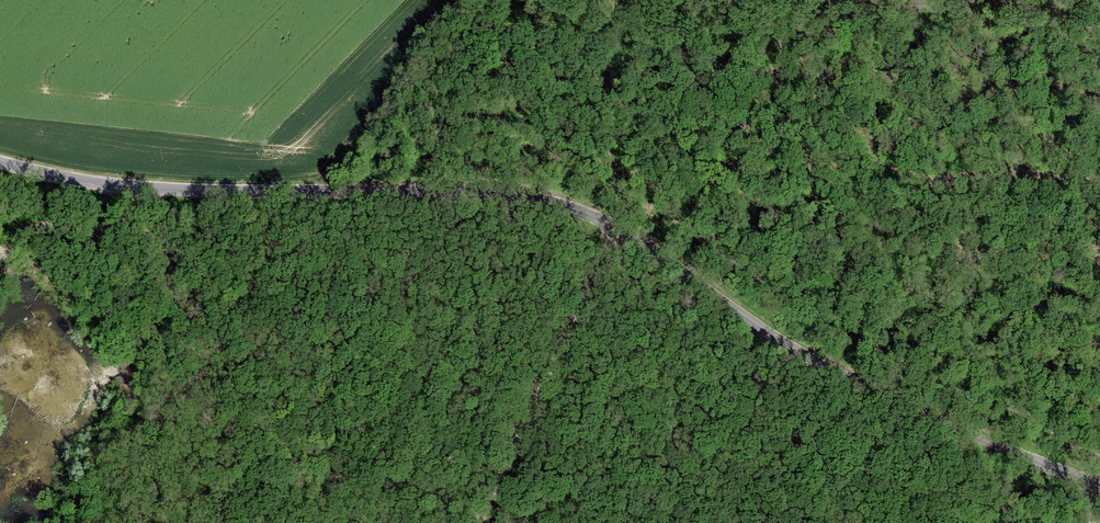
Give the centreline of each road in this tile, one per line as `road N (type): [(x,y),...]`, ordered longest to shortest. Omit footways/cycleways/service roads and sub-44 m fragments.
road 1 (unclassified): [(0,161),(112,186),(185,191),(445,191),(540,199),(638,242),(761,331),(852,383),(1099,485)]
road 2 (track): [(619,230),(480,522)]

